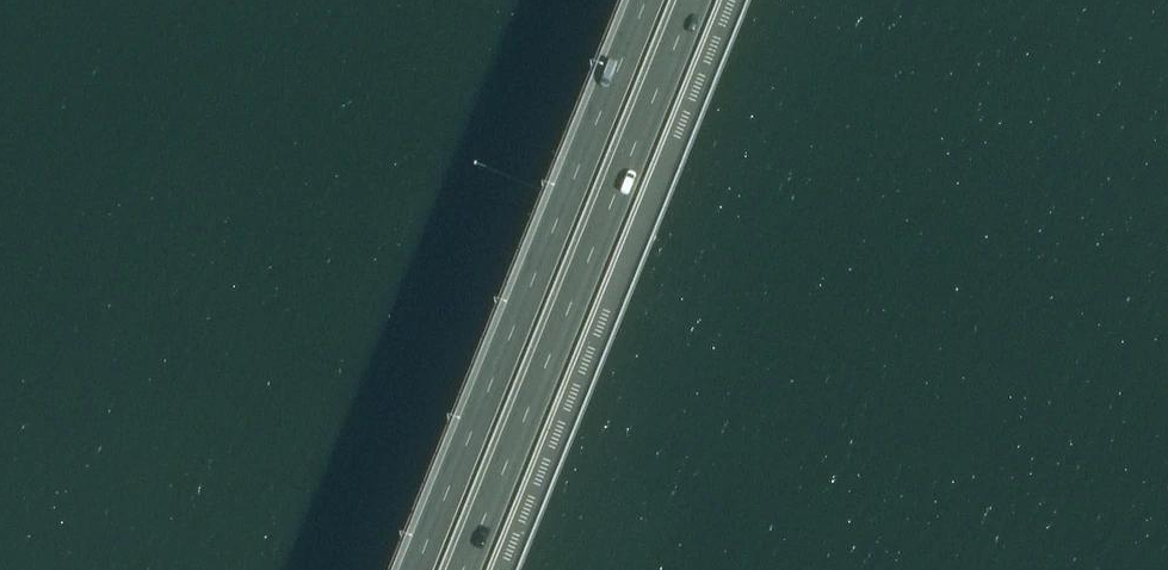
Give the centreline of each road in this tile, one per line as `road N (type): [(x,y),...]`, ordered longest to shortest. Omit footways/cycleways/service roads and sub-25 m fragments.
road 1 (motorway): [(650,0),(420,569)]
road 2 (motorway): [(467,569),(697,0)]
road 3 (tertiary): [(506,569),(736,0)]

